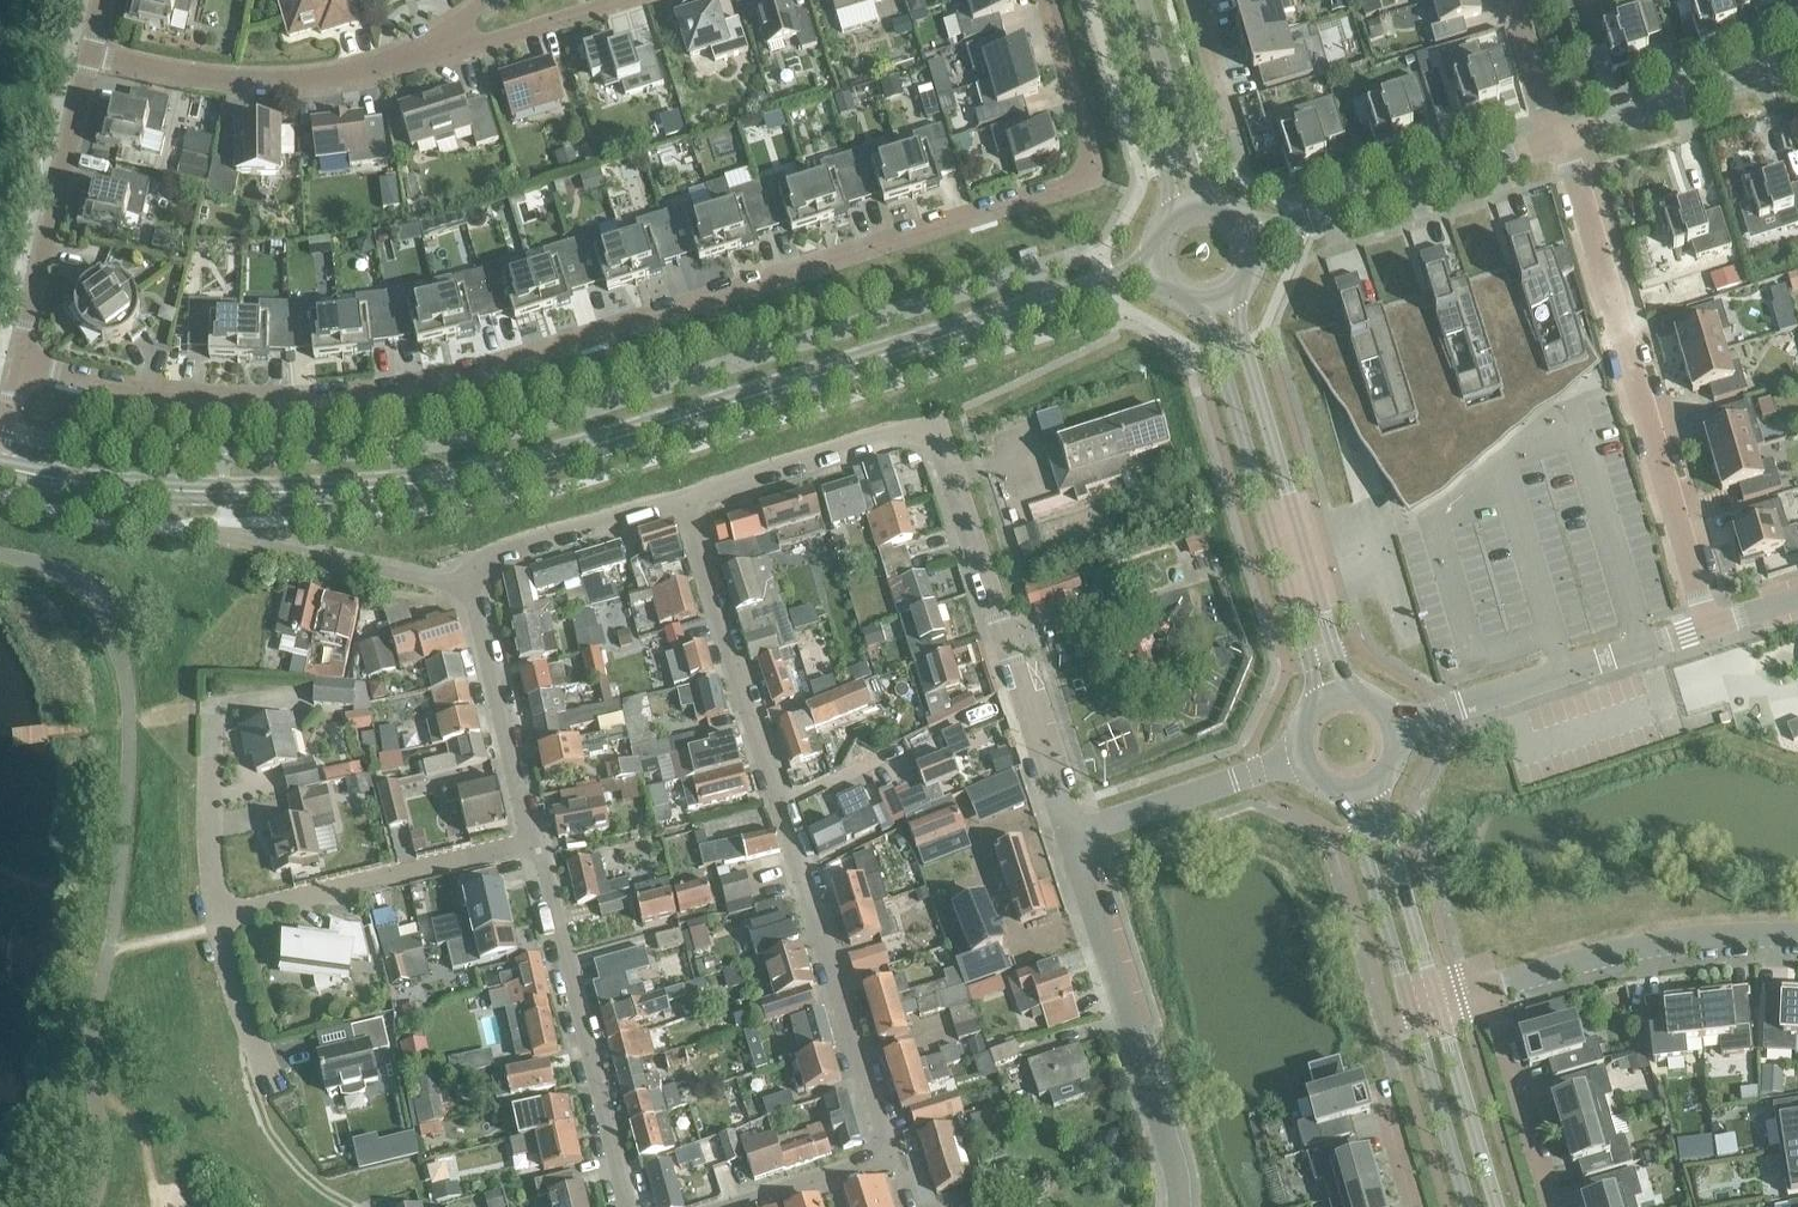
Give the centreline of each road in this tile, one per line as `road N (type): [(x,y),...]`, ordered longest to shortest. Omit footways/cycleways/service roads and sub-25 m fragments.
road 1 (residential): [(20,365),(169,393),(318,396),(413,386),(1071,185),(1089,169),(1091,151),(1048,0)]
road 2 (tertiary): [(163,491),(326,492),(544,462),(1152,272)]
road 3 (residential): [(735,1206),(877,1161),(888,1143),(685,497)]
road 4 (residential): [(1067,834),(936,439),(897,433),(685,497)]
road 5 (residential): [(1708,628),(1561,140)]
road 6 (tertiary): [(1348,691),(1235,295)]
road 7 (tertiary): [(1201,307),(1322,697)]
road 8 (residential): [(1179,1206),(1164,1123),(1067,834)]
road 9 (residential): [(627,1206),(541,855),(530,842)]
road 10 (residential): [(91,53),(171,73),(321,82),(450,48)]
road 11 (residential): [(163,491),(165,510),(181,529),(471,588)]
road 12 (residential): [(1395,729),(1708,628)]
road 13 (tertiary): [(1250,237),(1561,140)]
road 14 (residential): [(221,926),(251,908),(530,842)]
road 15 (residential): [(20,365),(91,53)]
road 16 (residential): [(1490,992),(1707,936),(1797,943)]
road 17 (residential): [(530,842),(471,588)]
road 18 (tertiary): [(1561,140),(1797,64)]
road 19 (residential): [(1067,834),(1300,757)]
road 20 (residential): [(471,588),(495,554),(685,497)]
road 21 (tertiary): [(1347,789),(1416,1018)]
road 22 (tertiary): [(1441,1009),(1375,781)]
road 23 (residential): [(1490,992),(1550,1206)]
road 24 (tertiary): [(1115,0),(1173,211)]
road 25 (residential): [(221,926),(209,794),(214,714)]
road 26 (tertiary): [(1204,203),(1145,0)]
road 27 (tertiary): [(1499,1206),(1441,1009)]
road 28 (tertiary): [(1416,1018),(1469,1206)]
road 29 (residential): [(450,48),(492,44),(630,0)]
road 30 (residential): [(280,1083),(239,1003),(221,926)]
road 31 (tertiary): [(0,465),(163,491)]
road 32 (residential): [(1561,140),(1519,0)]
road 33 (residential): [(1232,127),(1195,0)]
road 34 (residential): [(1415,1206),(1380,1086)]

